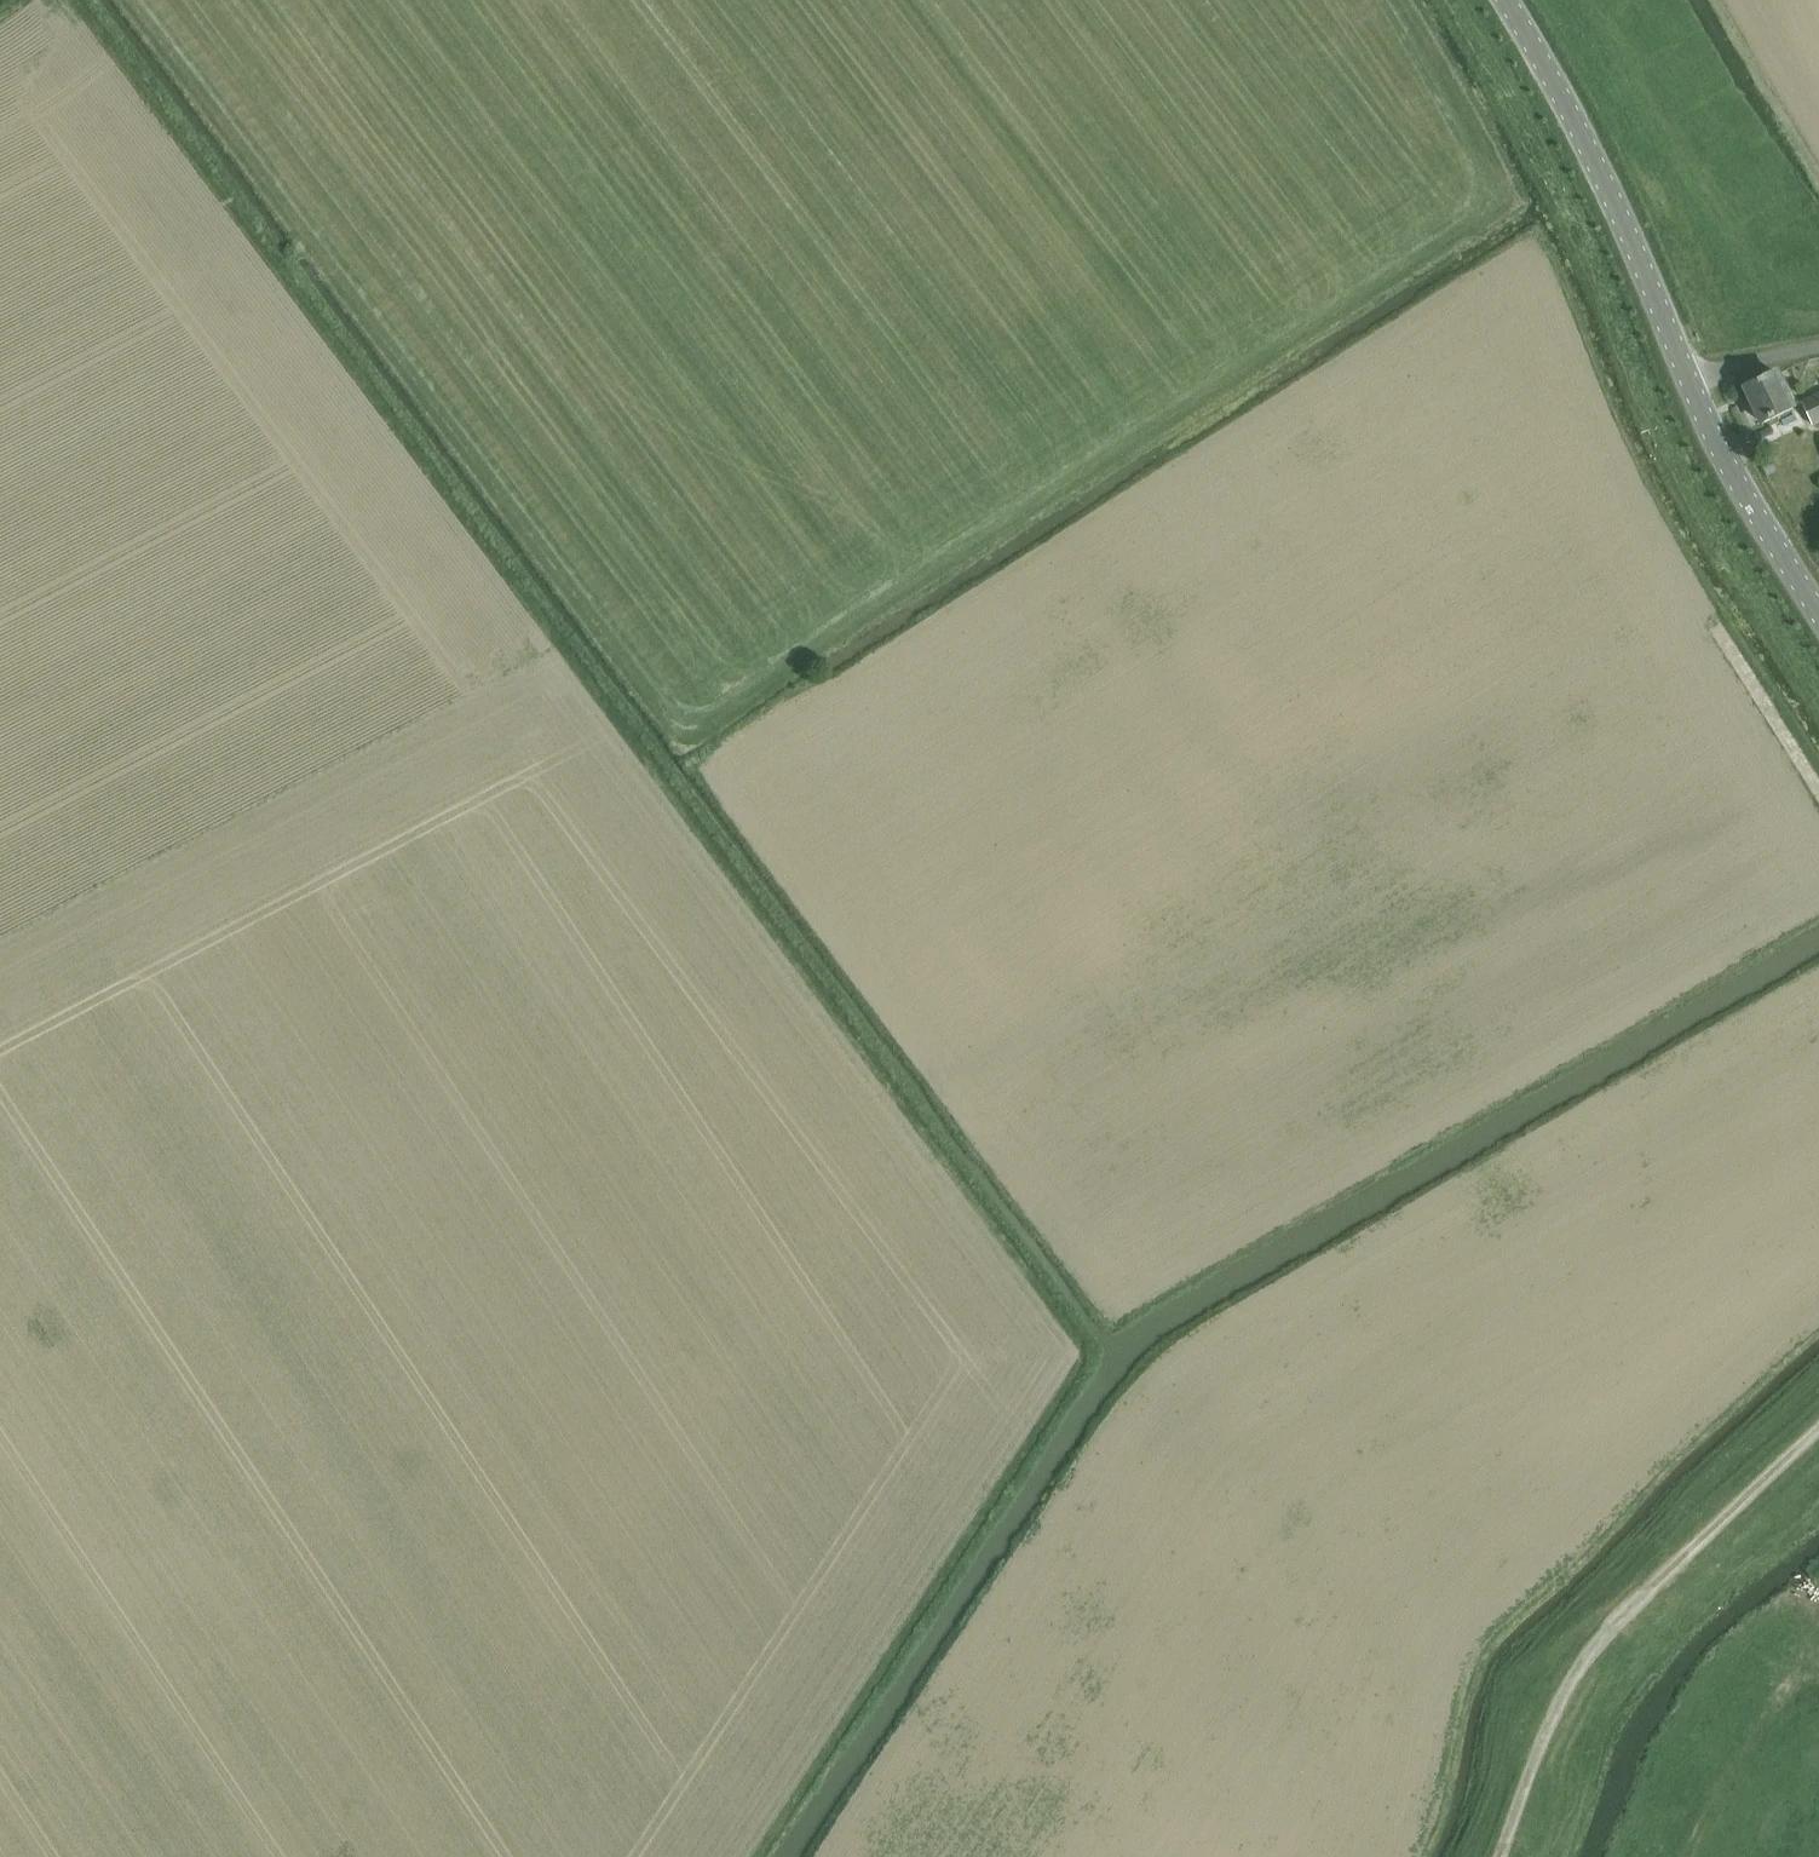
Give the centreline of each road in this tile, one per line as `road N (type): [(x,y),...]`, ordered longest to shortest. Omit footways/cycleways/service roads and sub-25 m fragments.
road 1 (unclassified): [(1818,611),(1716,443),(1610,190),(1507,0)]
road 2 (track): [(1507,1856),(1547,1746),(1608,1643),(1818,1445)]
road 3 (track): [(1818,782),(1722,634)]

